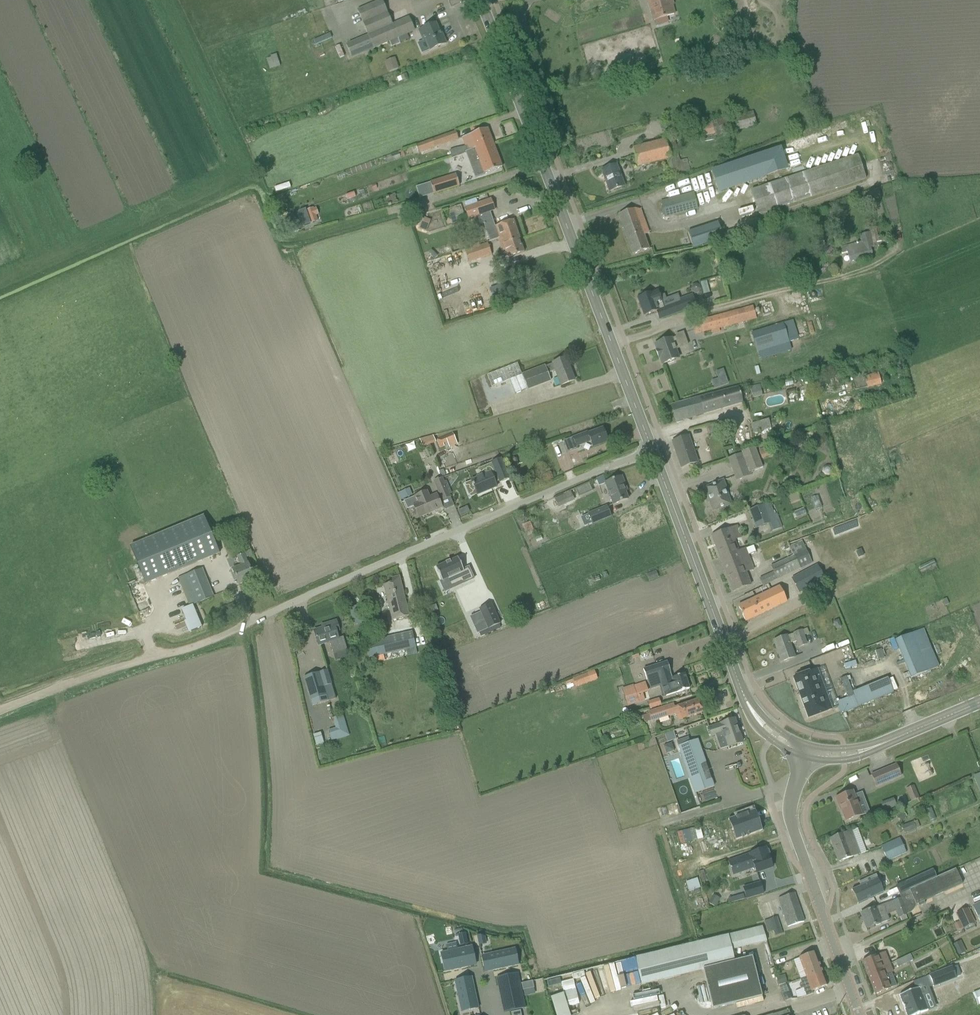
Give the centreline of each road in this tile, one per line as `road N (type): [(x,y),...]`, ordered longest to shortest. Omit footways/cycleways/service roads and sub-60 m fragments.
road 1 (unclassified): [(250,624),(653,452)]
road 2 (secondary): [(613,347),(479,0)]
road 3 (unclassified): [(613,347),(871,259)]
road 4 (tertiary): [(858,1014),(791,824),(806,758)]
road 5 (secondary): [(746,701),(653,452)]
road 6 (track): [(0,713),(250,624)]

